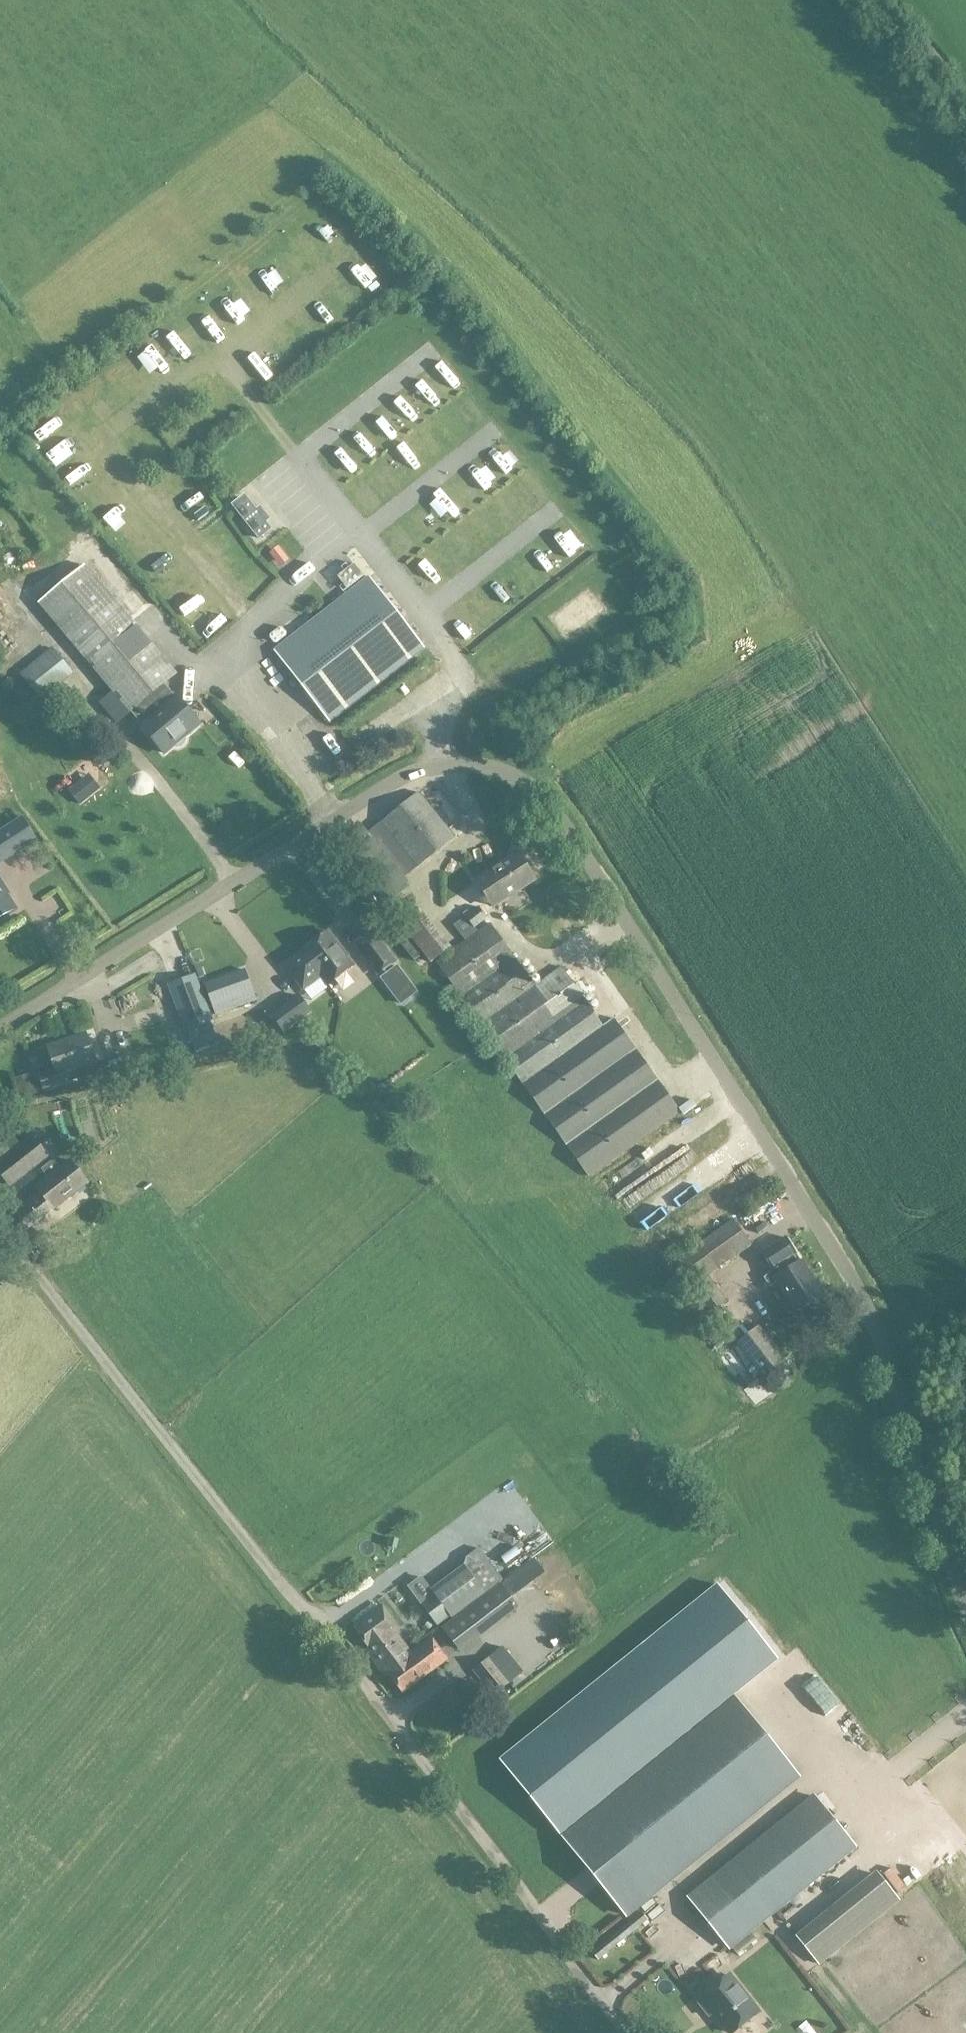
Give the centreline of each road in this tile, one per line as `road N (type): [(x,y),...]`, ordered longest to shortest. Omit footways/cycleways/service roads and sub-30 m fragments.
road 1 (unclassified): [(965,1602),(855,1281),(561,819),(521,780),(463,764),(404,776),(0,1025)]
road 2 (track): [(0,1227),(357,1675),(628,2032)]
road 3 (track): [(346,254),(96,436),(255,624)]
road 4 (track): [(216,349),(300,456)]

